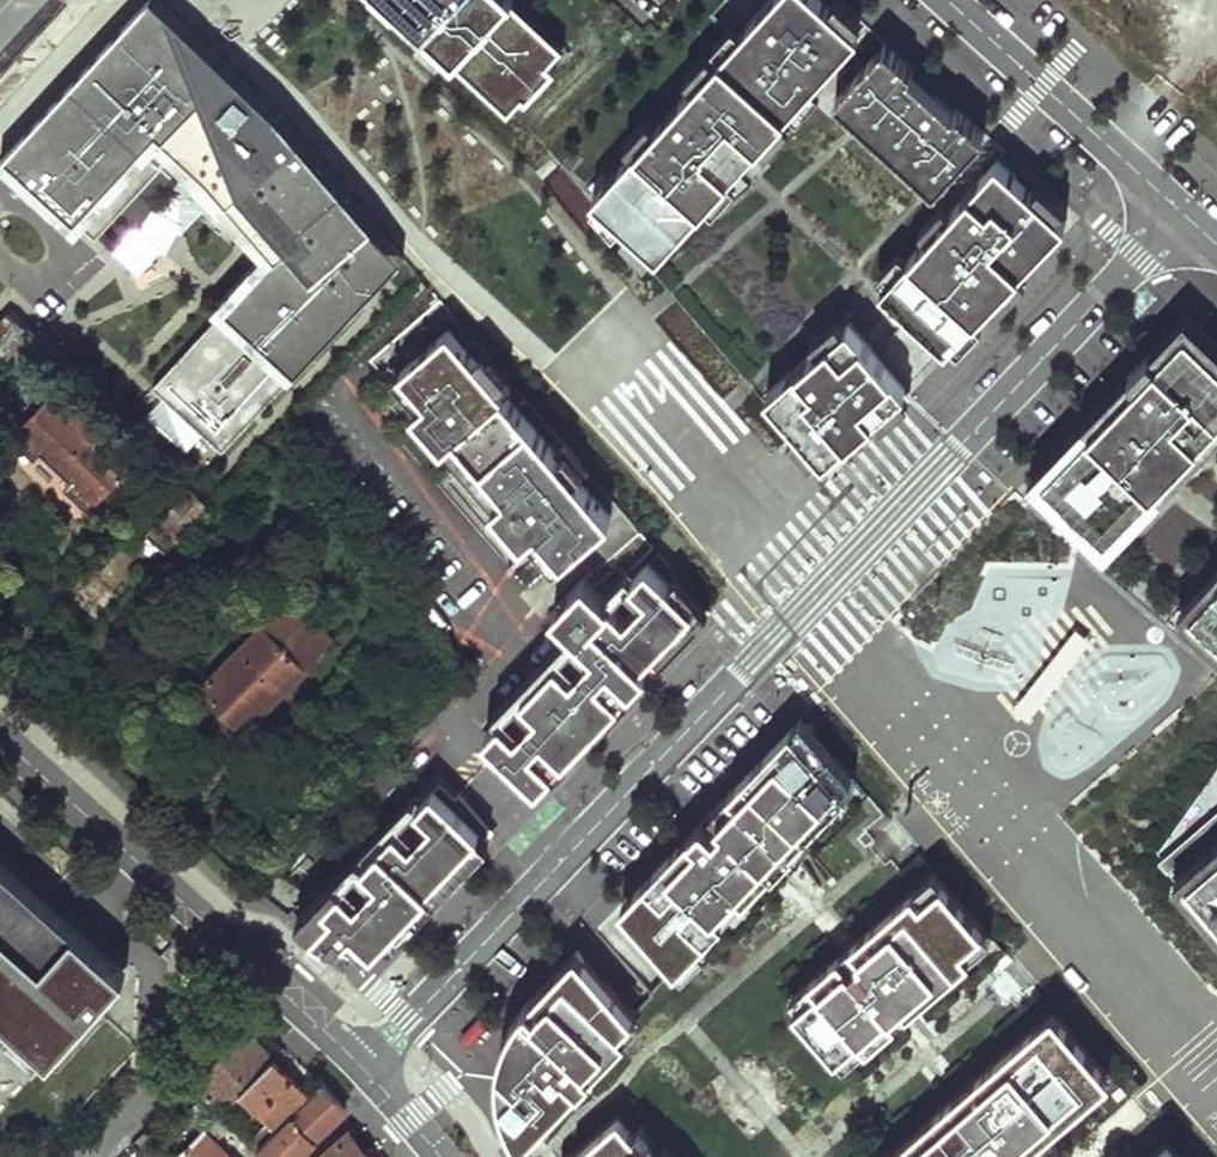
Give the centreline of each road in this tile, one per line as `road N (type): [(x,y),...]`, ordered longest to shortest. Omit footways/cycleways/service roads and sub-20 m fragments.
road 1 (residential): [(367,1058),(961,445),(1178,209)]
road 2 (tertiary): [(0,723),(367,1058)]
road 3 (residential): [(947,0),(1178,209)]
road 4 (tertiary): [(367,1058),(454,1156)]

